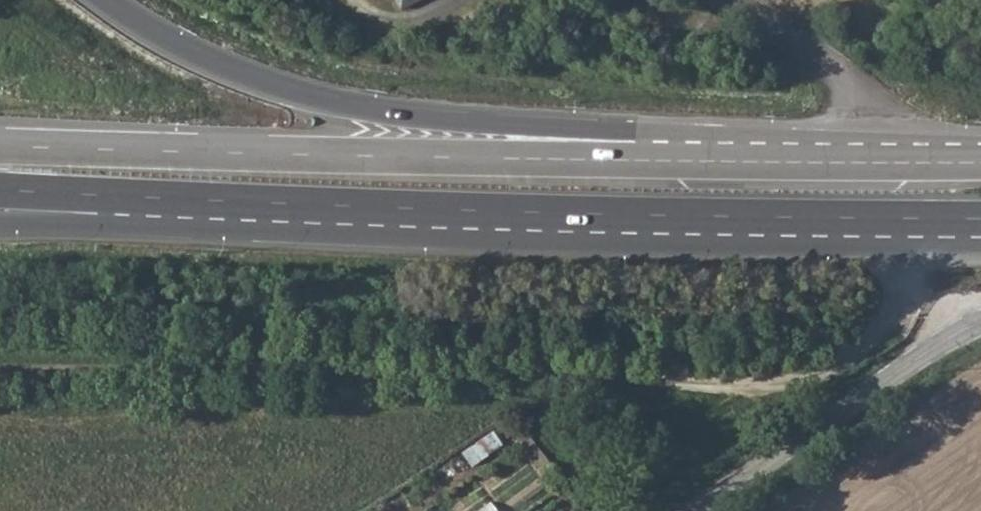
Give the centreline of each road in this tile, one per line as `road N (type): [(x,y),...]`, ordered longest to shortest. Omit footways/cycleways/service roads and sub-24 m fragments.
road 1 (motorway): [(166,200),(980,218)]
road 2 (motorway): [(674,159),(0,146)]
road 3 (motorway): [(674,159),(625,138),(300,99),(177,51),(96,0)]
road 4 (residential): [(692,510),(980,318)]
road 5 (motorway): [(980,162),(674,159)]
road 6 (motorway): [(0,223),(97,224),(166,200)]
road 7 (motorway): [(0,190),(166,200)]

